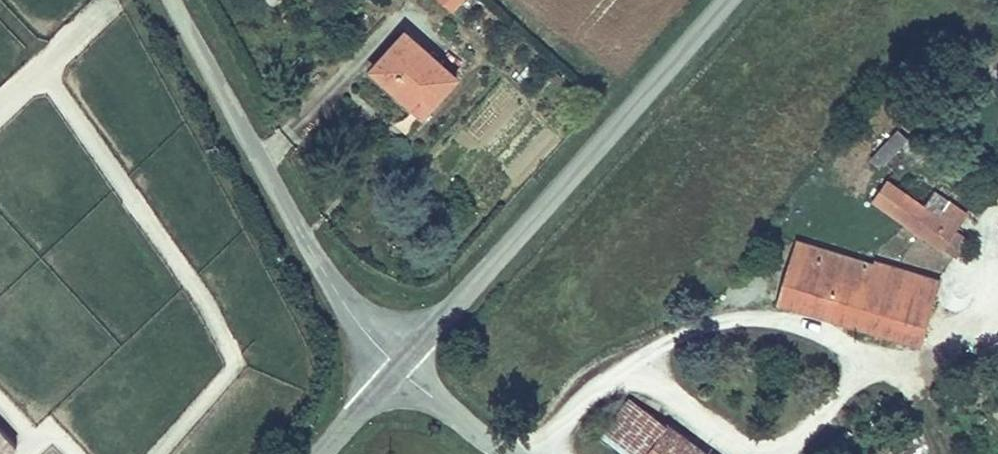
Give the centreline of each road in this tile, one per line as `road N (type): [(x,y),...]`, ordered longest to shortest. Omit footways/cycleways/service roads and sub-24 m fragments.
road 1 (tertiary): [(727,0),(400,368)]
road 2 (unclassified): [(400,368),(325,274),(171,0)]
road 3 (unclassified): [(400,368),(511,453)]

